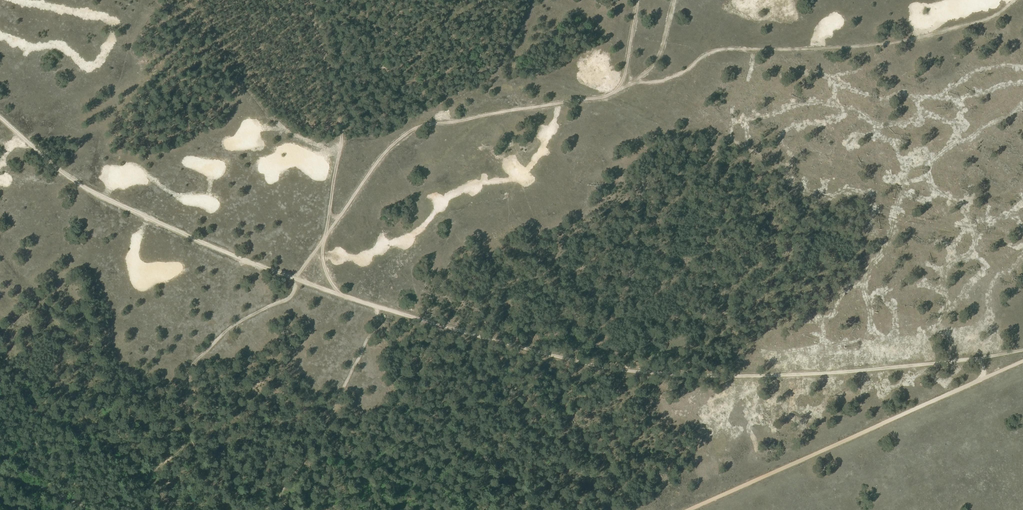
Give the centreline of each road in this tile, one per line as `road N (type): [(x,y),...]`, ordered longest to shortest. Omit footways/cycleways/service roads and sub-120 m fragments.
road 1 (track): [(0,117),(90,191),(226,254),(377,307),(598,368),(686,376),(838,372),(1022,350)]
road 2 (track): [(638,79),(675,72),(724,46),(887,40),(976,19),(1010,0)]
road 3 (track): [(344,296),(324,256),(342,129),(309,0)]
road 4 (track): [(160,473),(145,456),(91,435),(58,366),(63,331),(0,251)]
road 5 (track): [(273,509),(377,327),(377,307)]

